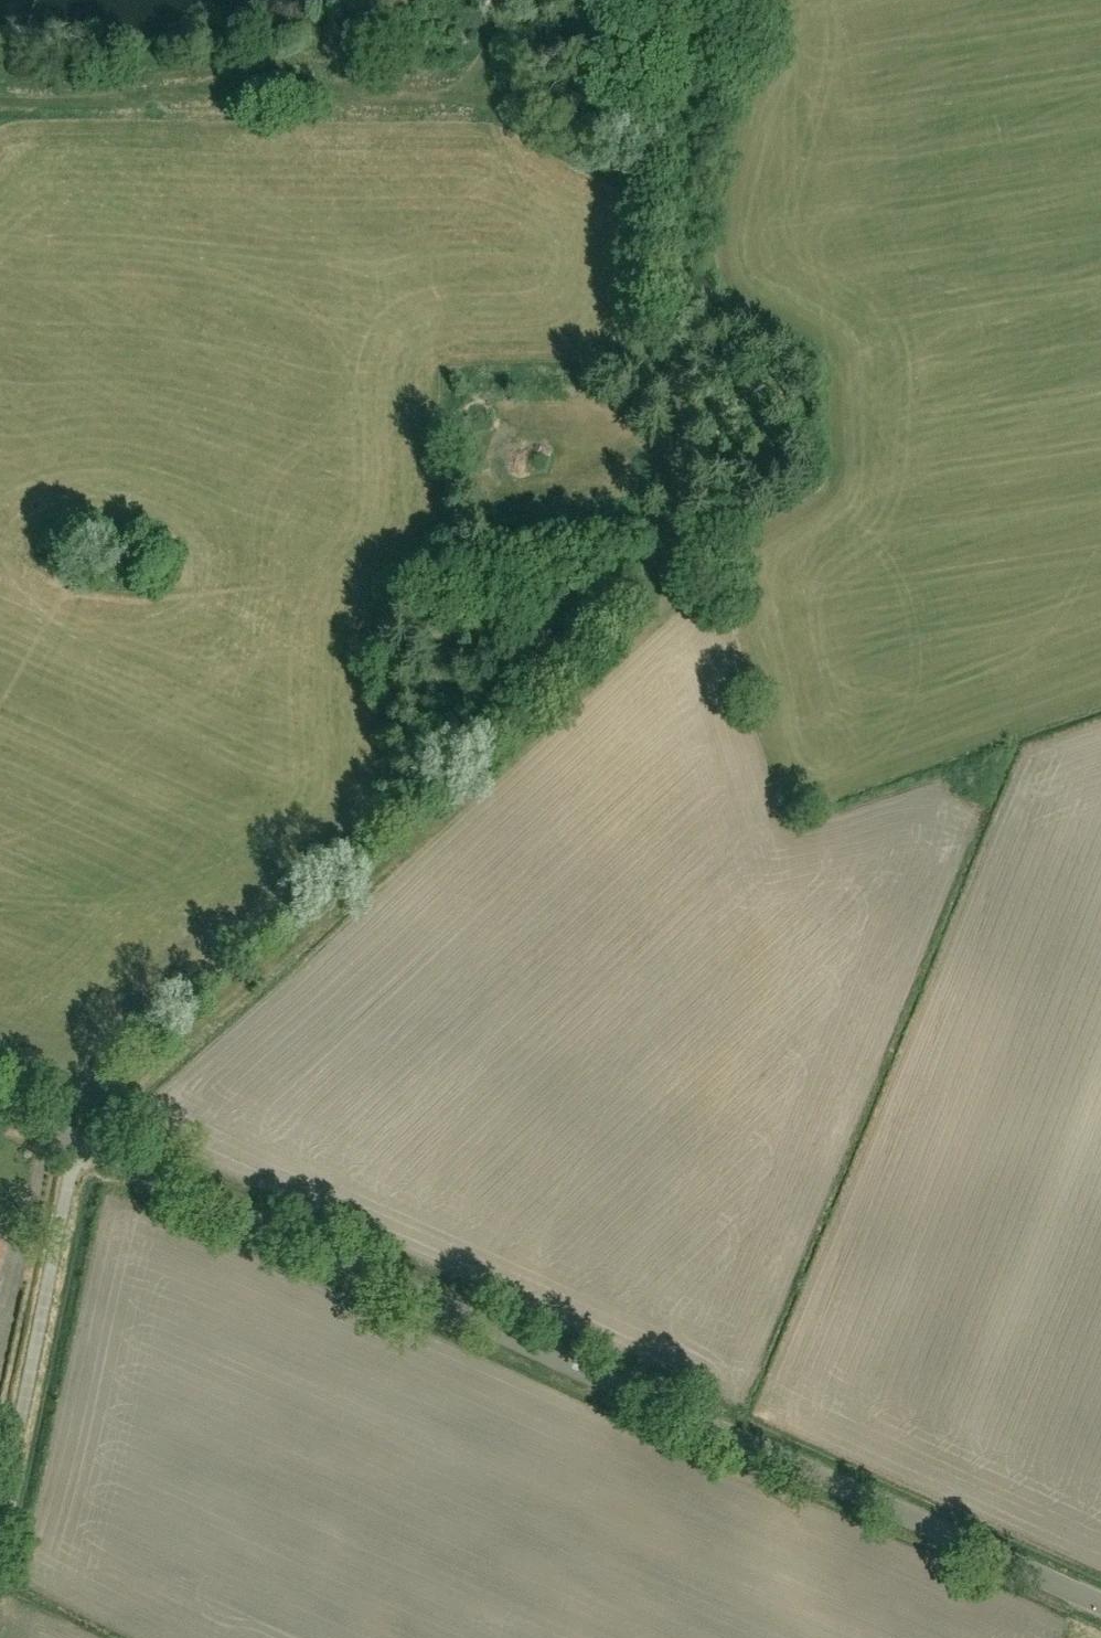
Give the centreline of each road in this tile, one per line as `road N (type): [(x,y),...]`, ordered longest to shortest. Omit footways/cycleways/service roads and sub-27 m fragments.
road 1 (unclassified): [(1100,1595),(0,1106)]

